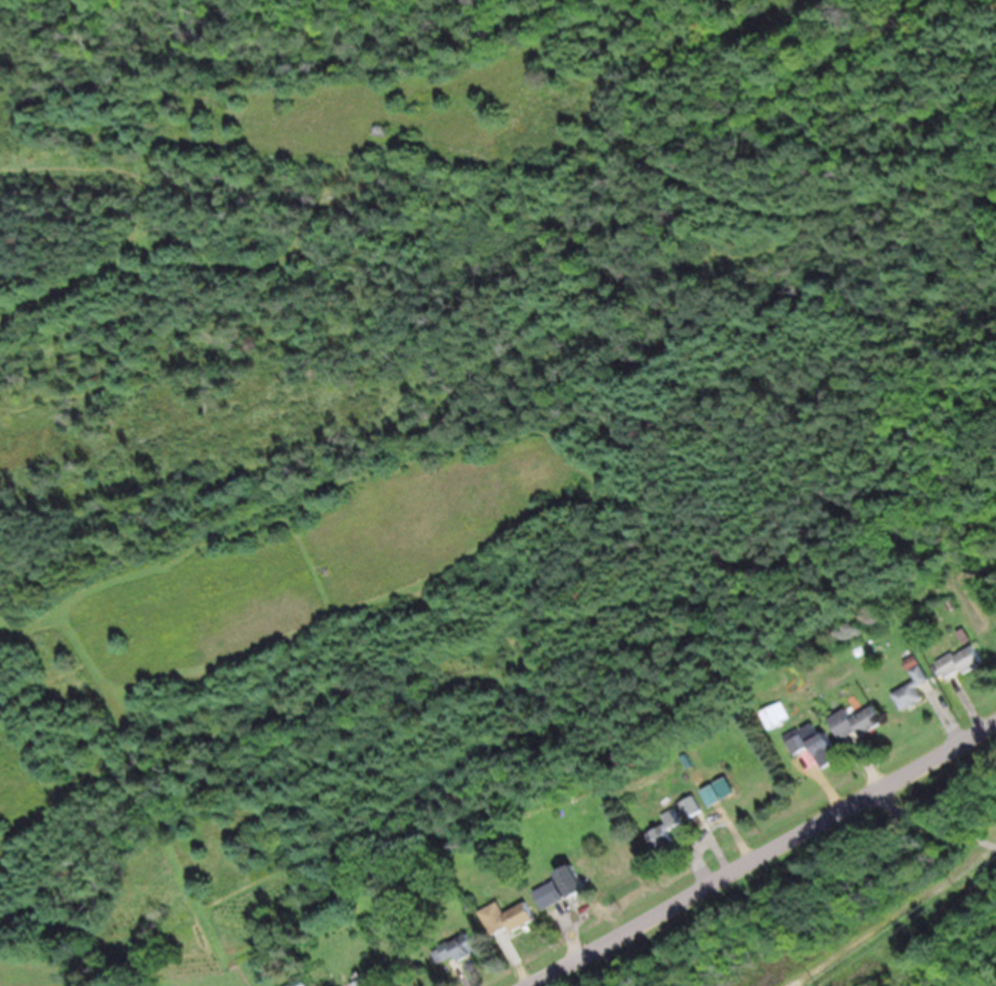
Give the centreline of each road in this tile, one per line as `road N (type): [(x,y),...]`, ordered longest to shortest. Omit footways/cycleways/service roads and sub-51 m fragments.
road 1 (residential): [(526,985),(995,722)]
road 2 (track): [(872,795),(995,850)]

